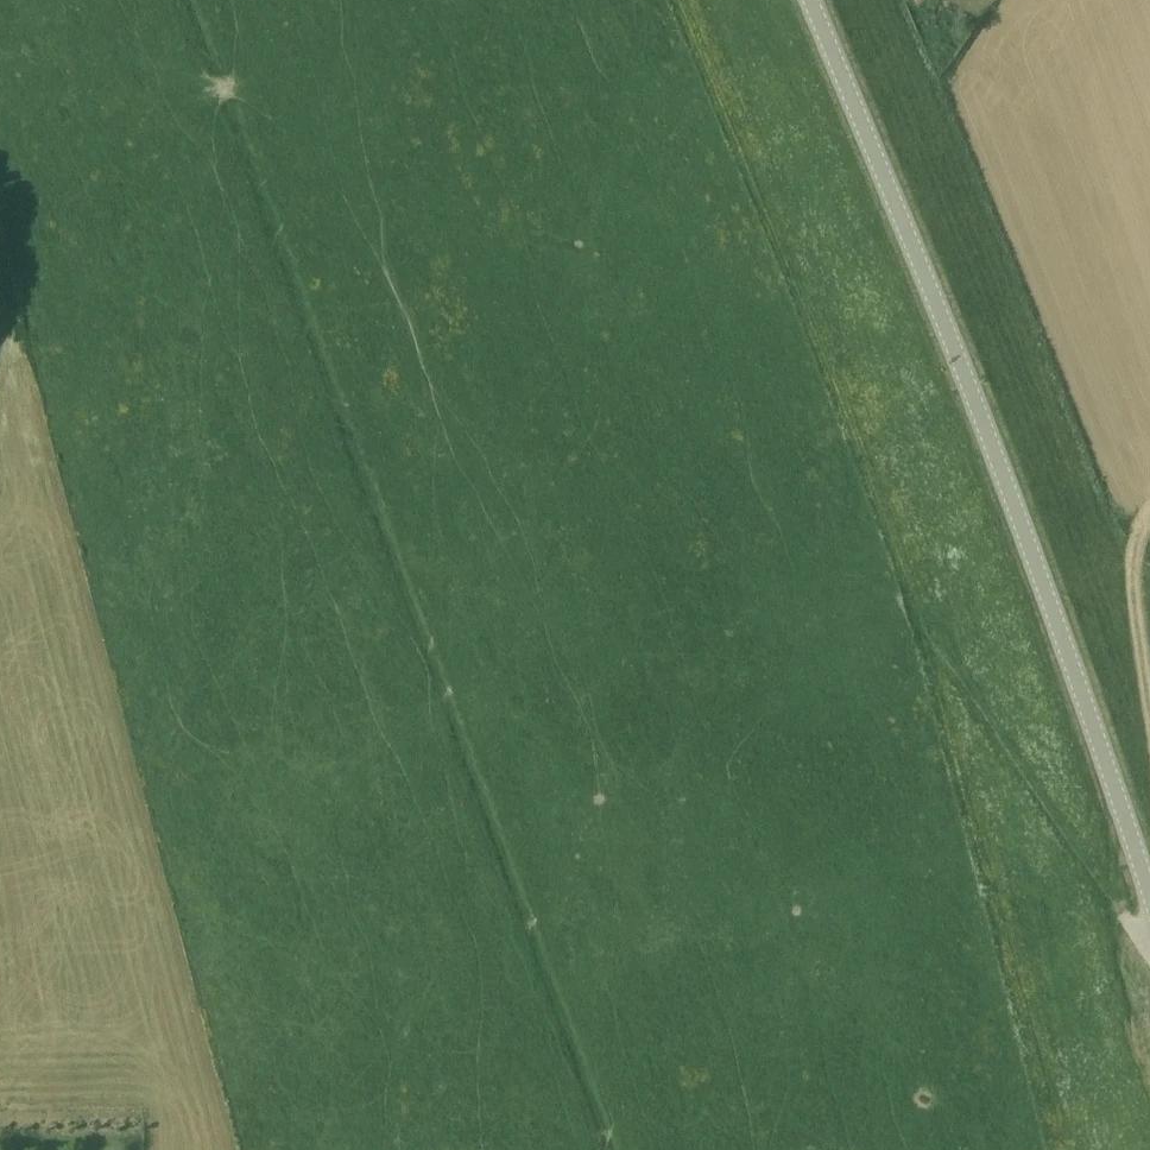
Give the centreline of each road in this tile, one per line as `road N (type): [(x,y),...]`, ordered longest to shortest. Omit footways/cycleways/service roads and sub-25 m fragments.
road 1 (unclassified): [(1149,891),(1067,635),(949,325),(809,0)]
road 2 (track): [(1149,950),(925,625),(902,623)]
road 3 (track): [(1149,713),(1133,570),(1149,511)]

